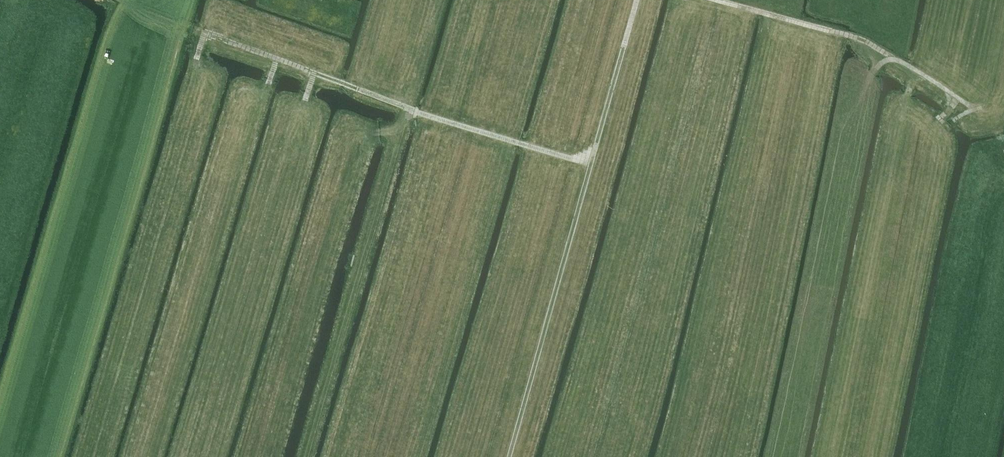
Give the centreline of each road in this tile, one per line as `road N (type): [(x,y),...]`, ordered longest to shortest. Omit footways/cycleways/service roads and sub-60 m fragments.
road 1 (track): [(508,456),(636,0)]
road 2 (track): [(721,0),(861,40),(981,107)]
road 3 (track): [(409,109),(591,165)]
road 4 (track): [(409,109),(314,73),(305,100)]

